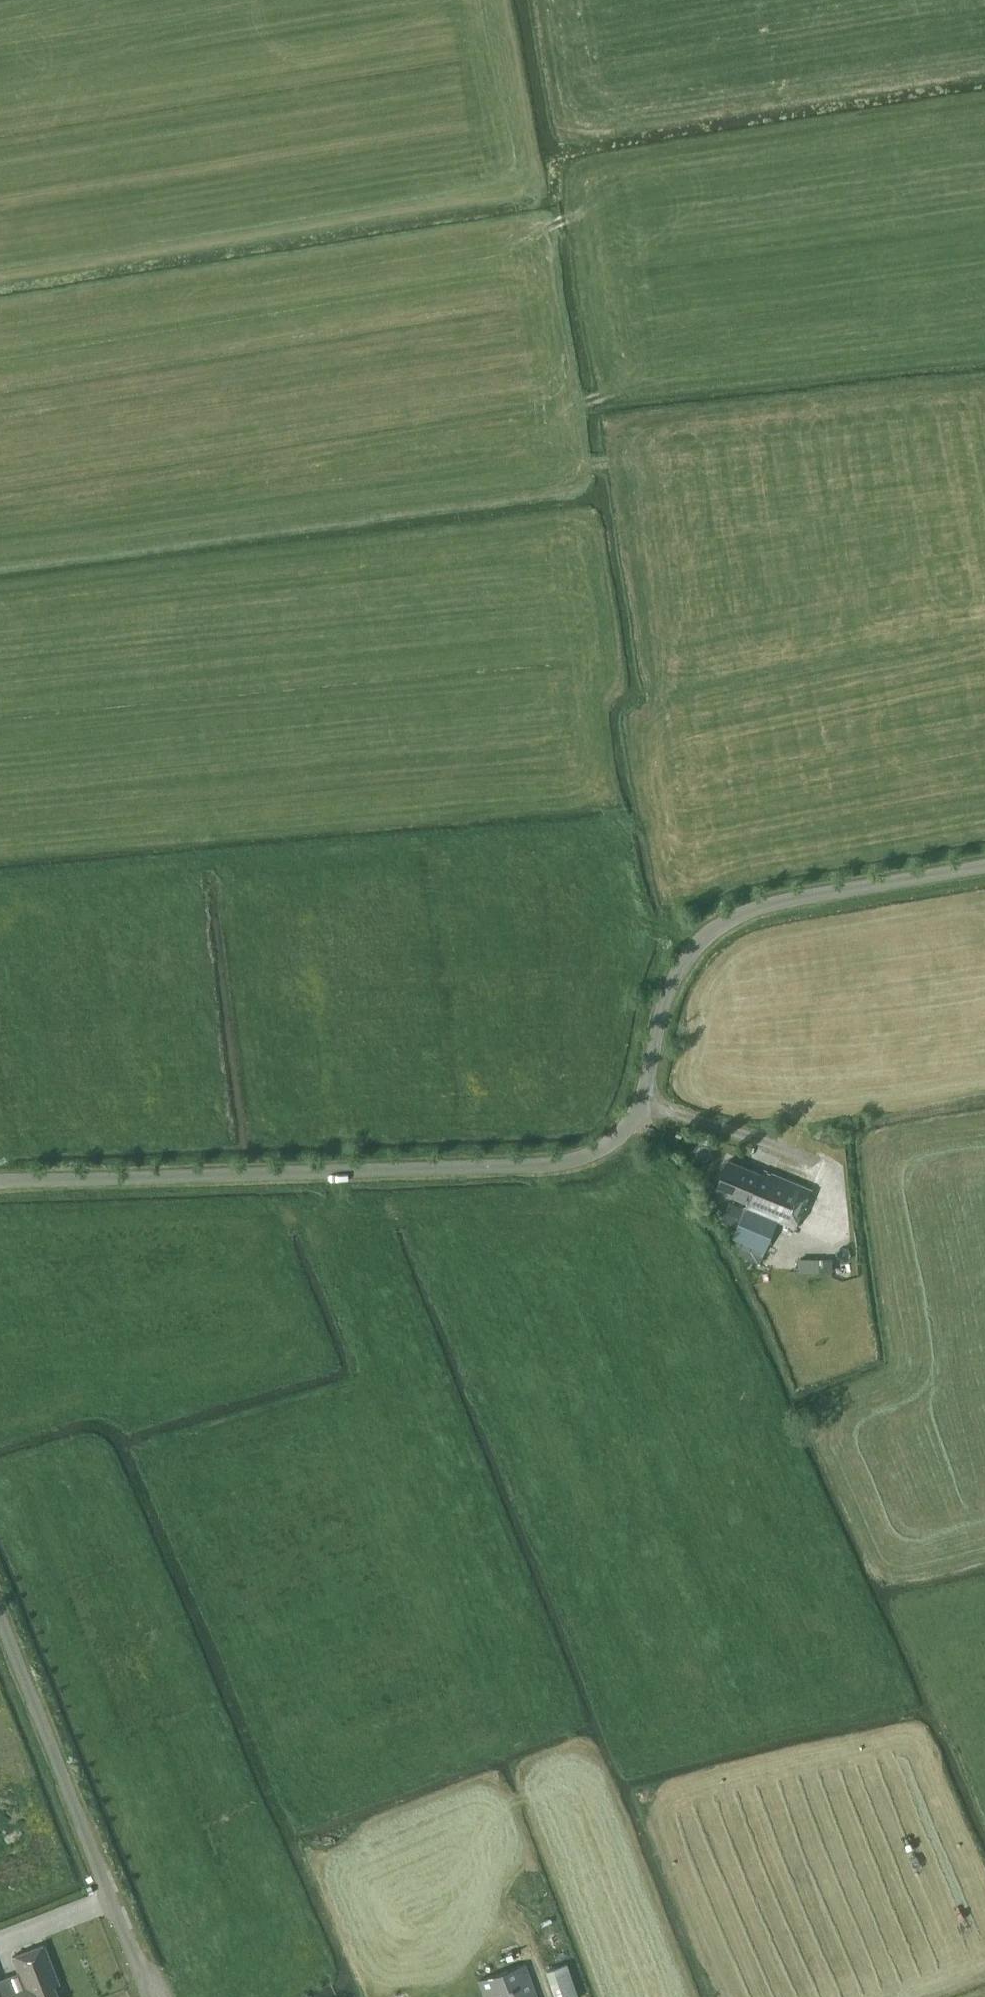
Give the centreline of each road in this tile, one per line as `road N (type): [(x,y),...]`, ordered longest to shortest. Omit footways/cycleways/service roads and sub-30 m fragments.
road 1 (unclassified): [(0,1185),(565,1166),(606,1152),(625,1134),(646,1093),(665,1003),(692,956),(733,920),(984,867)]
road 2 (unclassified): [(149,1996),(0,1620)]

